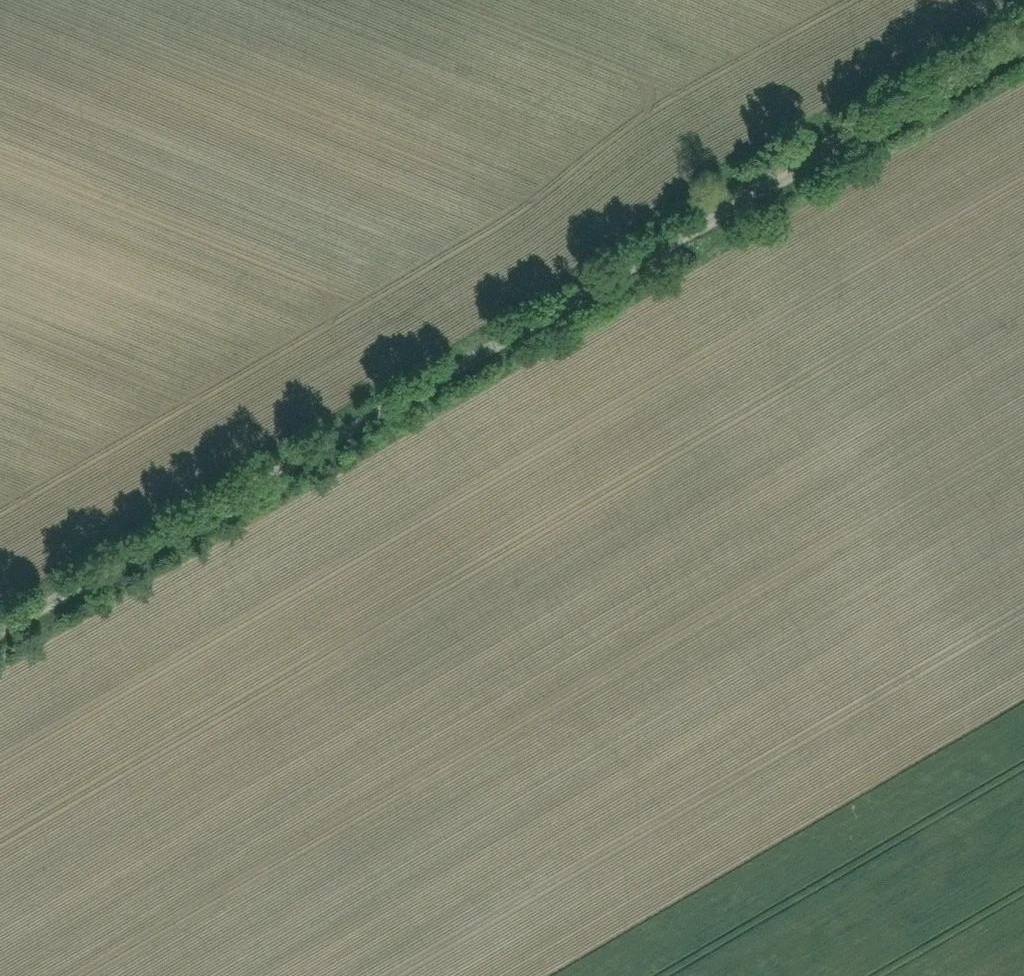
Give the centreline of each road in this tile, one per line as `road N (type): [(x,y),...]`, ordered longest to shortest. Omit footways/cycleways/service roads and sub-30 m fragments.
road 1 (unclassified): [(0,640),(1023,41)]

